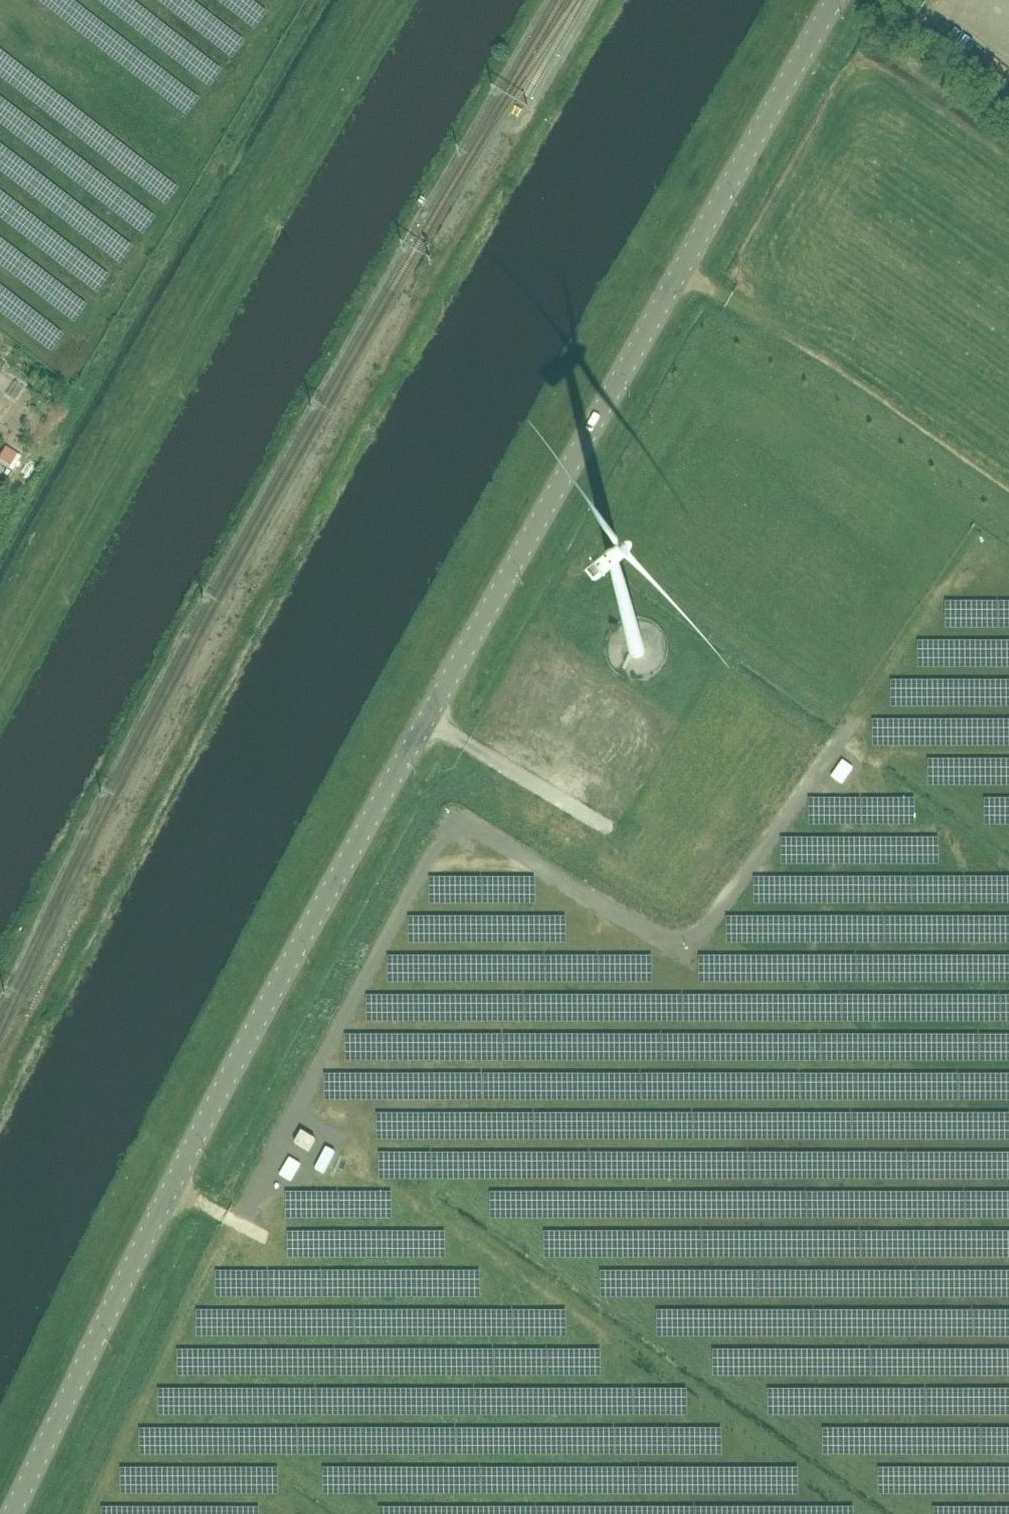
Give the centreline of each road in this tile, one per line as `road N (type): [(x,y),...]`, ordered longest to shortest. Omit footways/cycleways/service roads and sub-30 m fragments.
road 1 (tertiary): [(12,1513),(256,1025),(838,0)]

